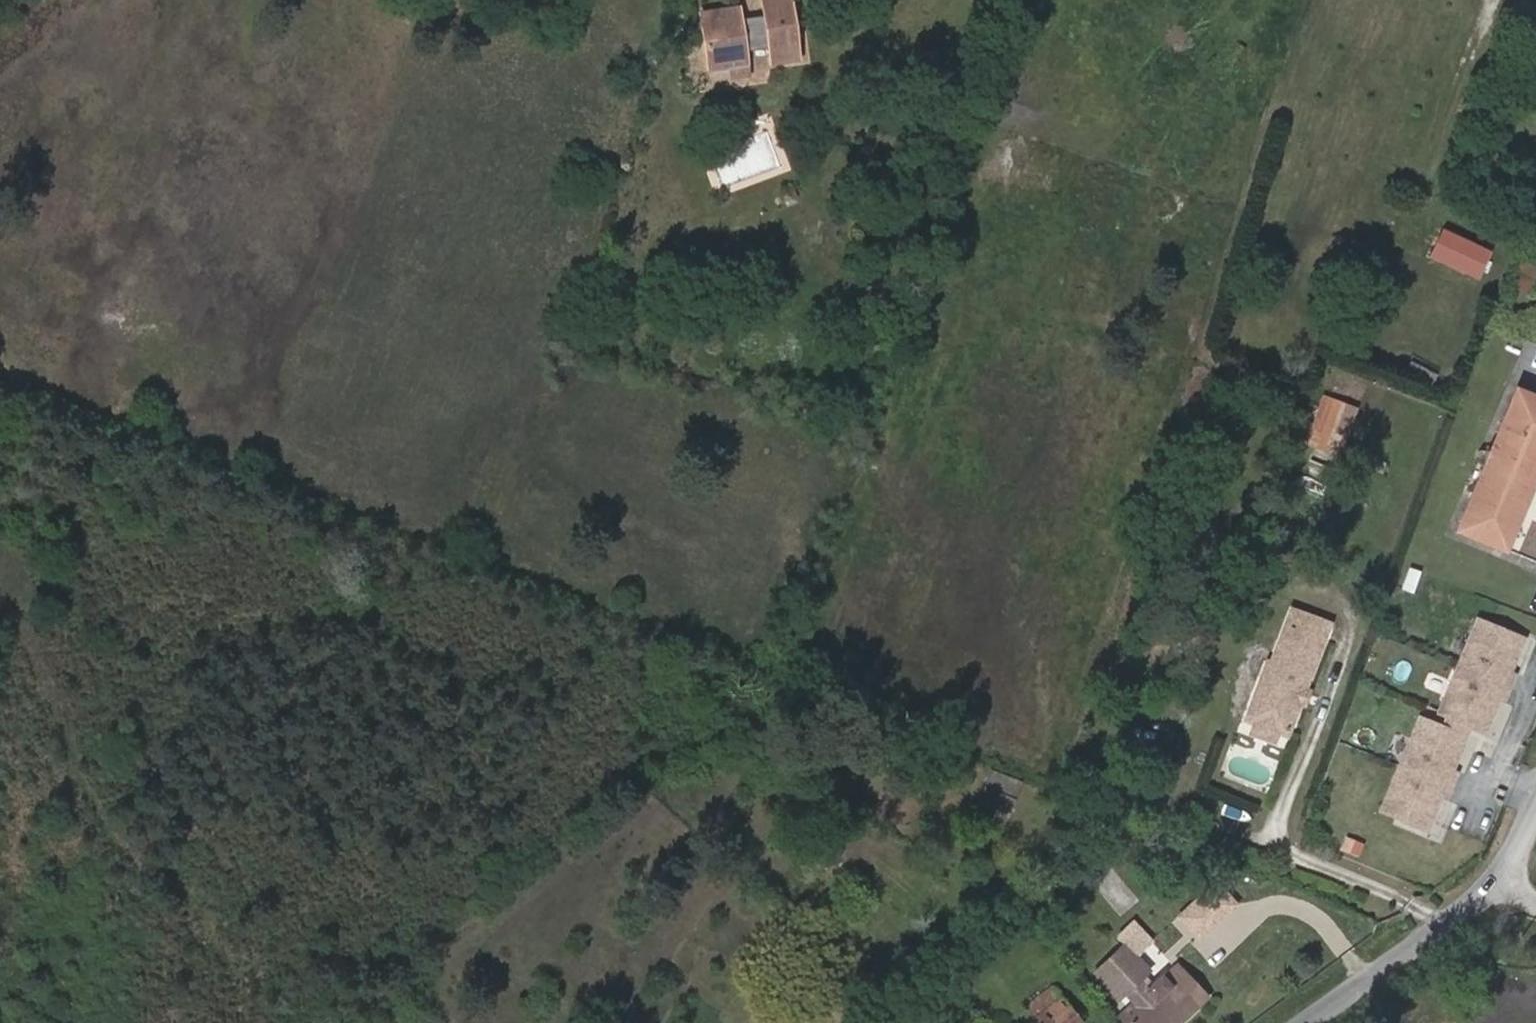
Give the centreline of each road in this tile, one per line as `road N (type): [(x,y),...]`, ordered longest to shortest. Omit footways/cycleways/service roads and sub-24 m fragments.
road 1 (residential): [(1535,869),(1330,1022)]

